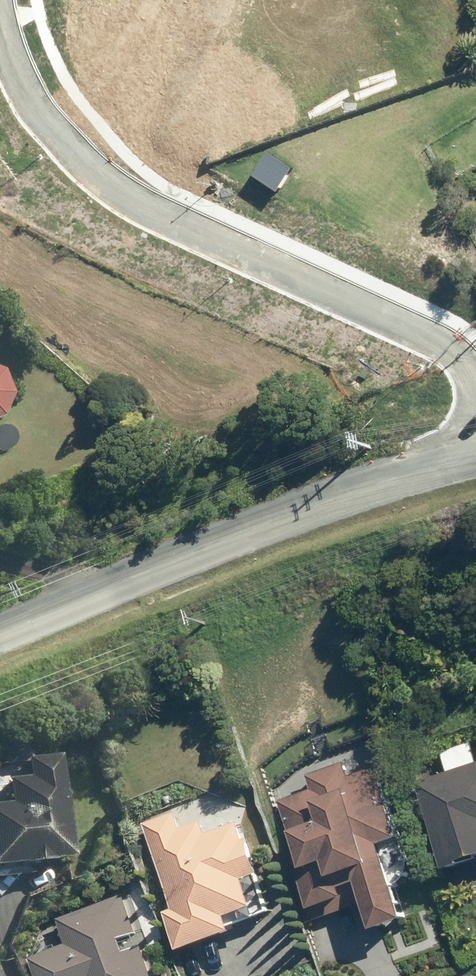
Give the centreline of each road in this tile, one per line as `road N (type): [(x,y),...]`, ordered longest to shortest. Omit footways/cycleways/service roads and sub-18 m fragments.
road 1 (tertiary): [(0,619),(303,496),(421,455),(475,445)]
road 2 (residential): [(88,172),(145,211),(444,345),(475,378)]
road 3 (unknown): [(0,28),(33,105),(88,172)]

